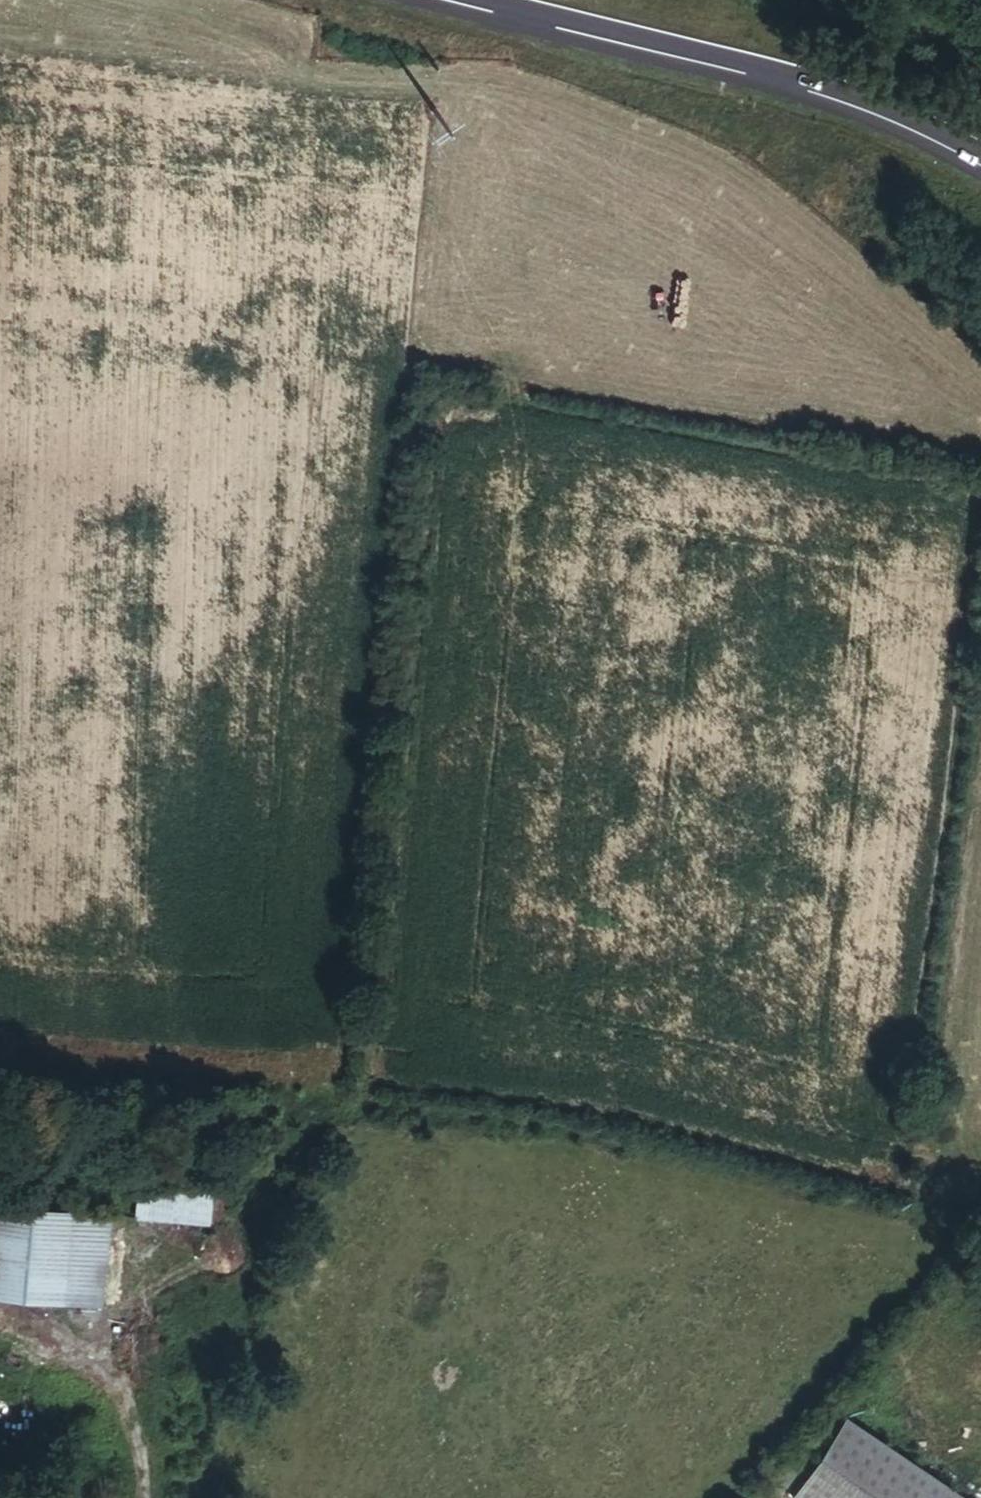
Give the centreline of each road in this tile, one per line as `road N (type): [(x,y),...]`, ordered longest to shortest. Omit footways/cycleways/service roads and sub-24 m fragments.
road 1 (motorway): [(484,0),(804,81),(980,156)]

